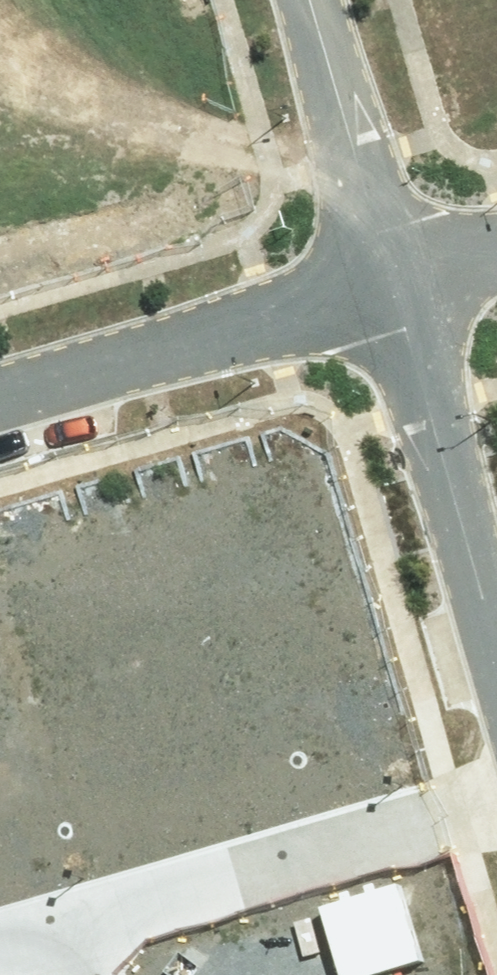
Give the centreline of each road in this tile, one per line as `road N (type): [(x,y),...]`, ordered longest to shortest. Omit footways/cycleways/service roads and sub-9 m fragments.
road 1 (residential): [(72,914),(496,798)]
road 2 (residential): [(381,271),(496,680)]
road 3 (residential): [(0,379),(381,271)]
road 4 (residential): [(303,0),(381,271)]
road 5 (residential): [(381,271),(496,237)]

